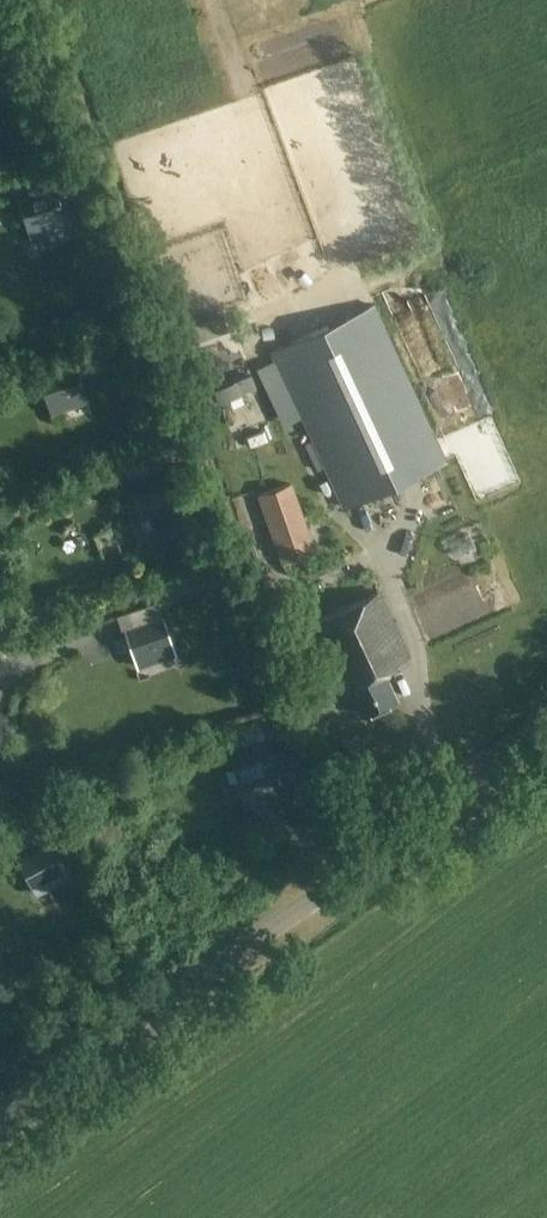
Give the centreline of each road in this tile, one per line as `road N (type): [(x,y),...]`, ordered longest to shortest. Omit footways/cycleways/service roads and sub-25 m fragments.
road 1 (unclassified): [(0,1114),(546,743)]

